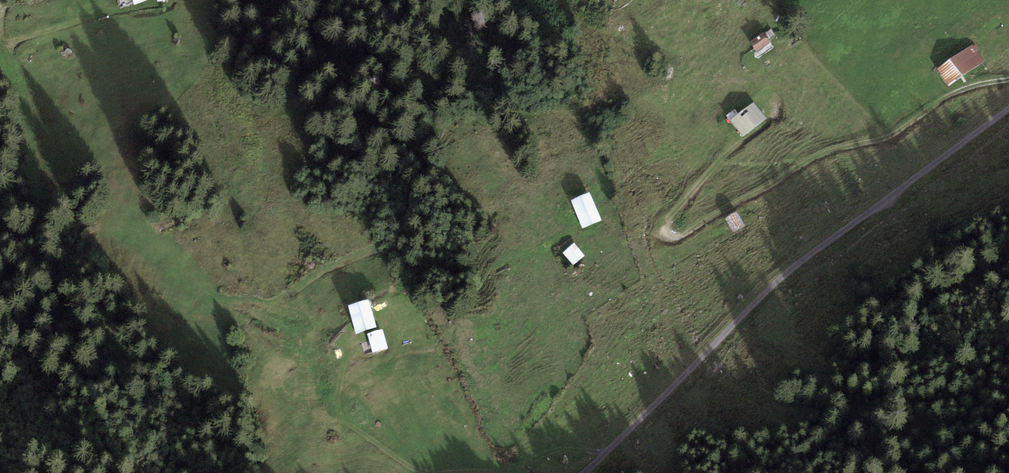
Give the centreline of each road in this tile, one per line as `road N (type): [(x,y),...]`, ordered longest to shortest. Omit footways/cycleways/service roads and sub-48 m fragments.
road 1 (track): [(1008,111),(797,264),(581,472)]
road 2 (track): [(736,147),(666,232),(686,234),(824,153),(893,136),(963,89),(1008,80)]
road 3 (track): [(351,349),(344,417),(415,469),(447,472)]
road 4 (track): [(450,472),(502,470),(571,449),(605,451)]
road 5 (track): [(151,6),(0,40)]

